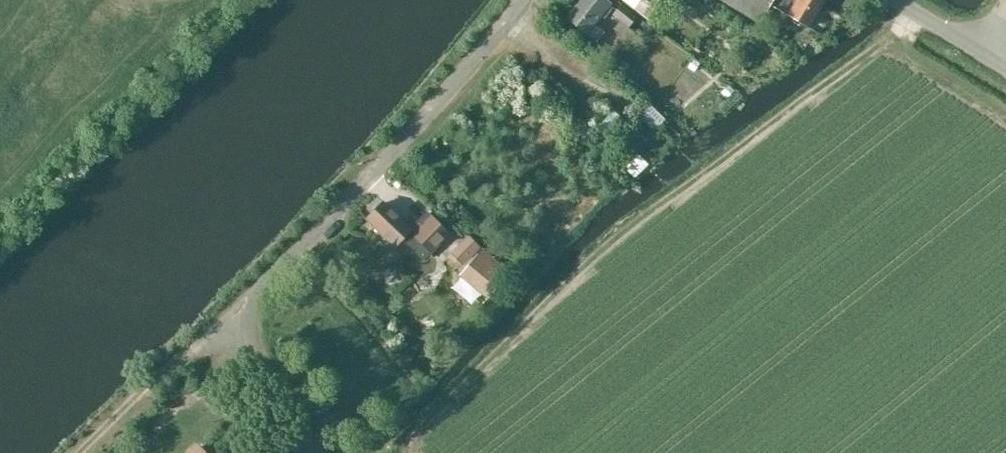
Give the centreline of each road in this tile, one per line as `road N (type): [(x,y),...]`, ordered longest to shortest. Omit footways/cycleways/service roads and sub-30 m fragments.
road 1 (unclassified): [(147,386),(231,317),(370,177),(523,0)]
road 2 (unclassified): [(894,0),(1005,67)]

